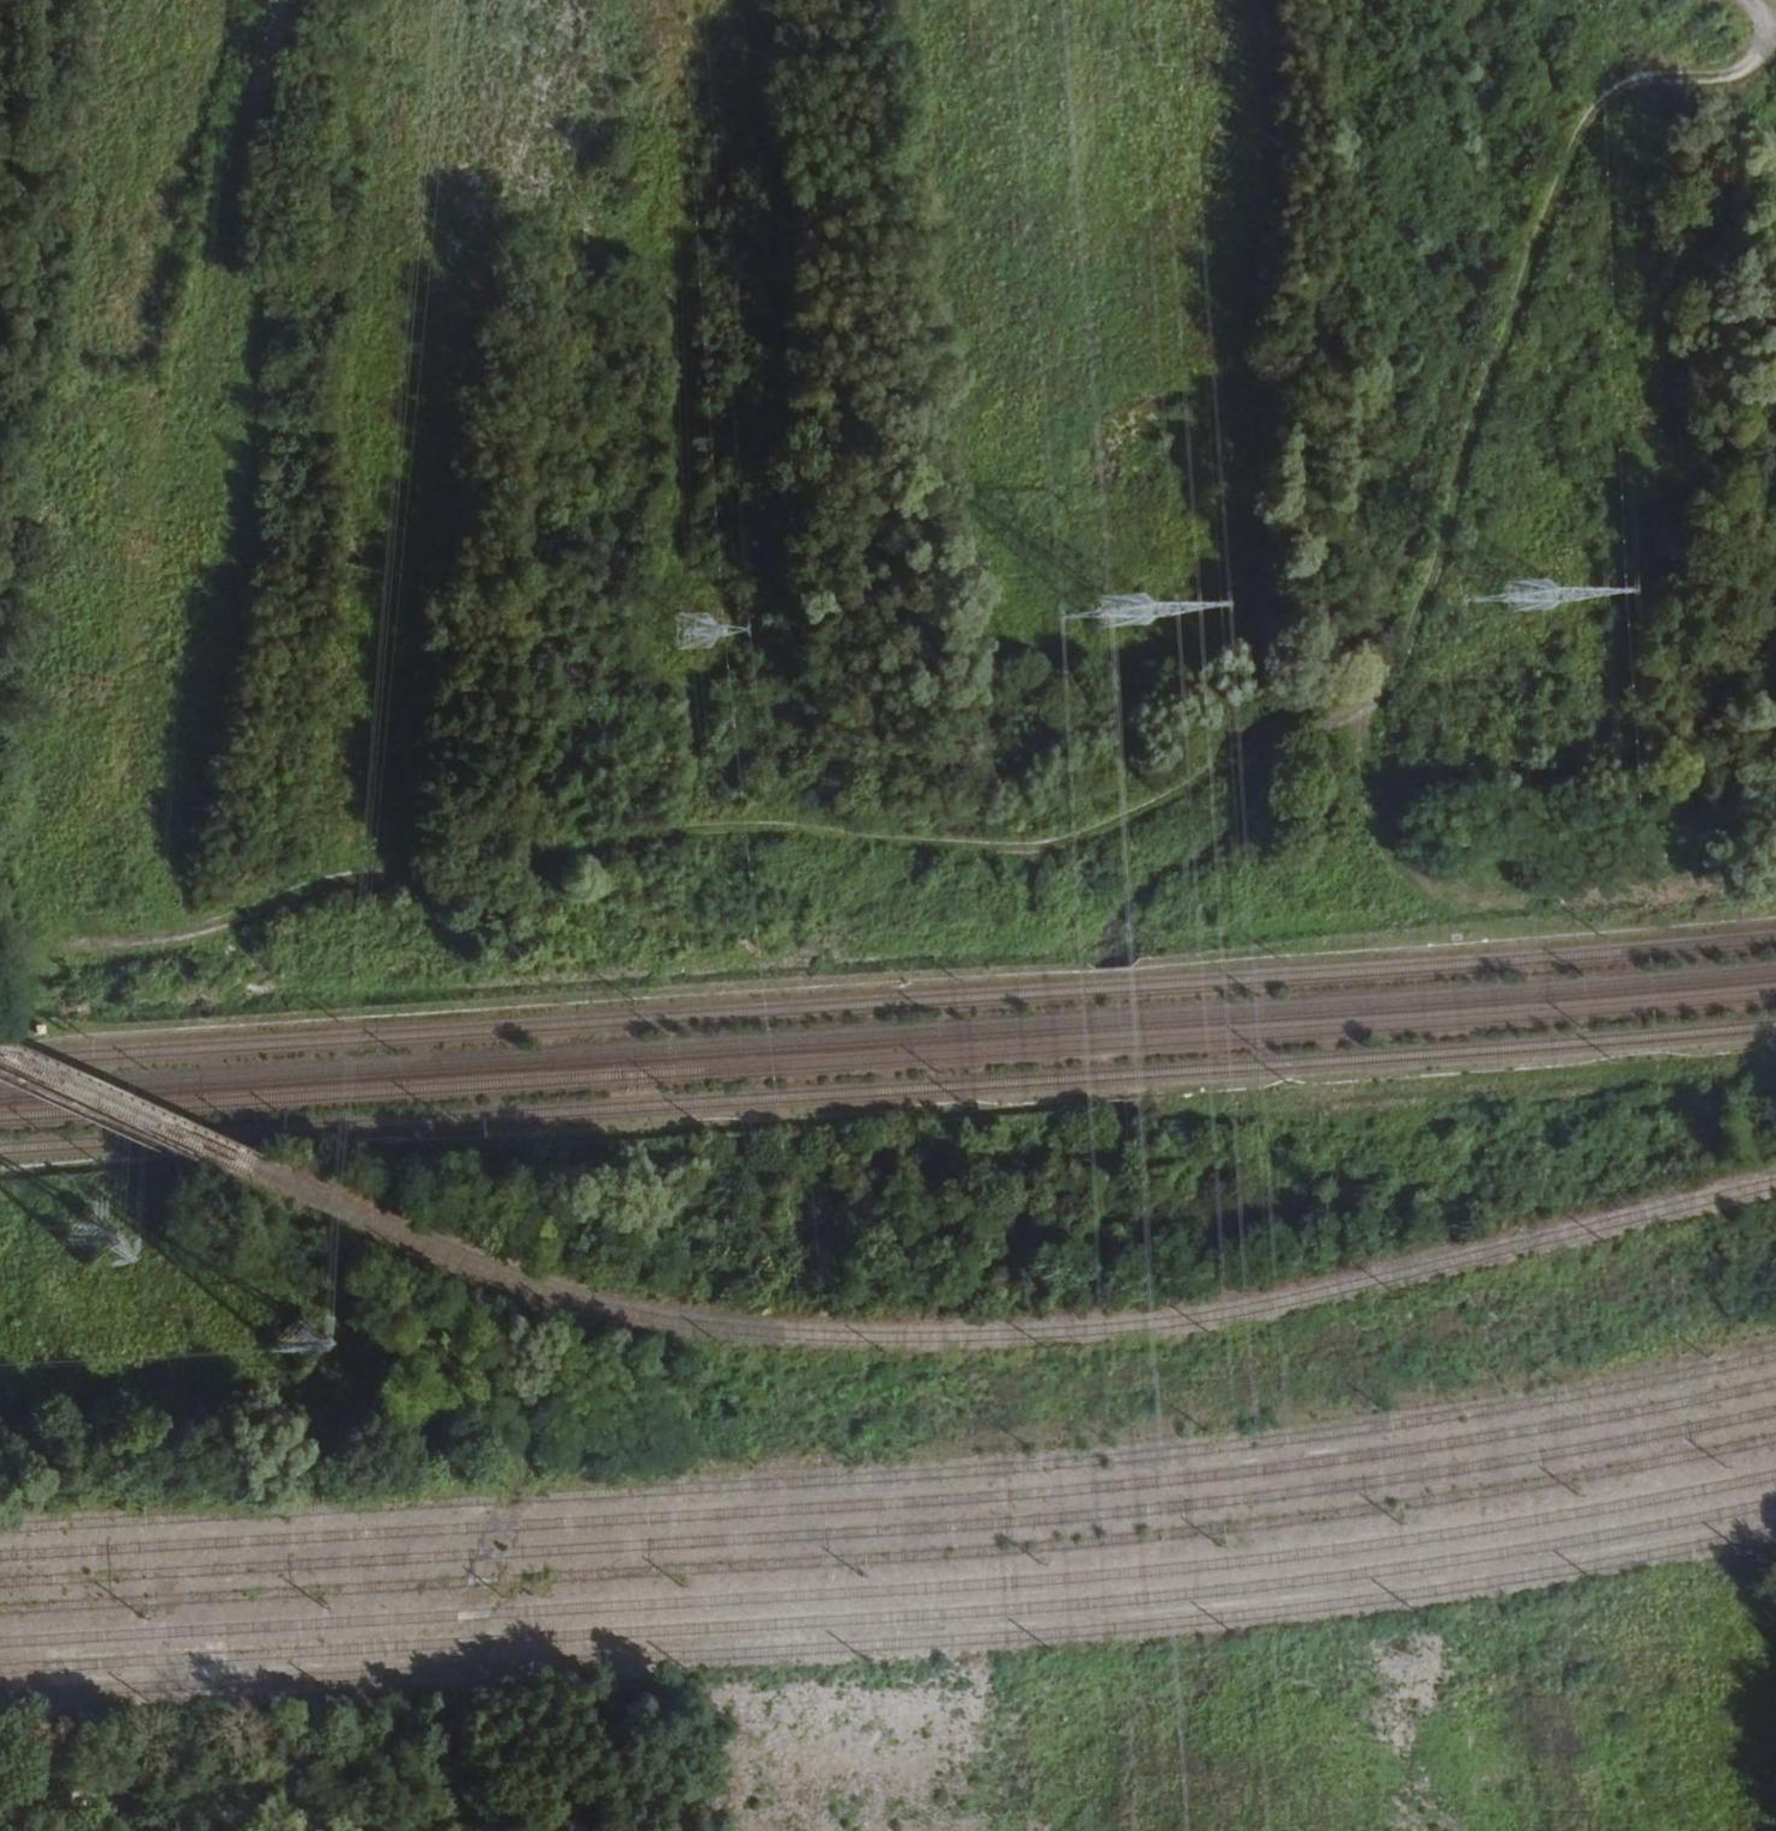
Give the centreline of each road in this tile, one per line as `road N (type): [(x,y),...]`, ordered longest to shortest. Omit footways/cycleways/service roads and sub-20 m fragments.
road 1 (track): [(151,963),(255,945),(420,889),(797,849),(849,835),(1052,868),(1165,836),(1250,799),(1311,747),(1368,729),(1415,701),(1476,432)]
road 2 (track): [(1532,0),(1631,82)]

